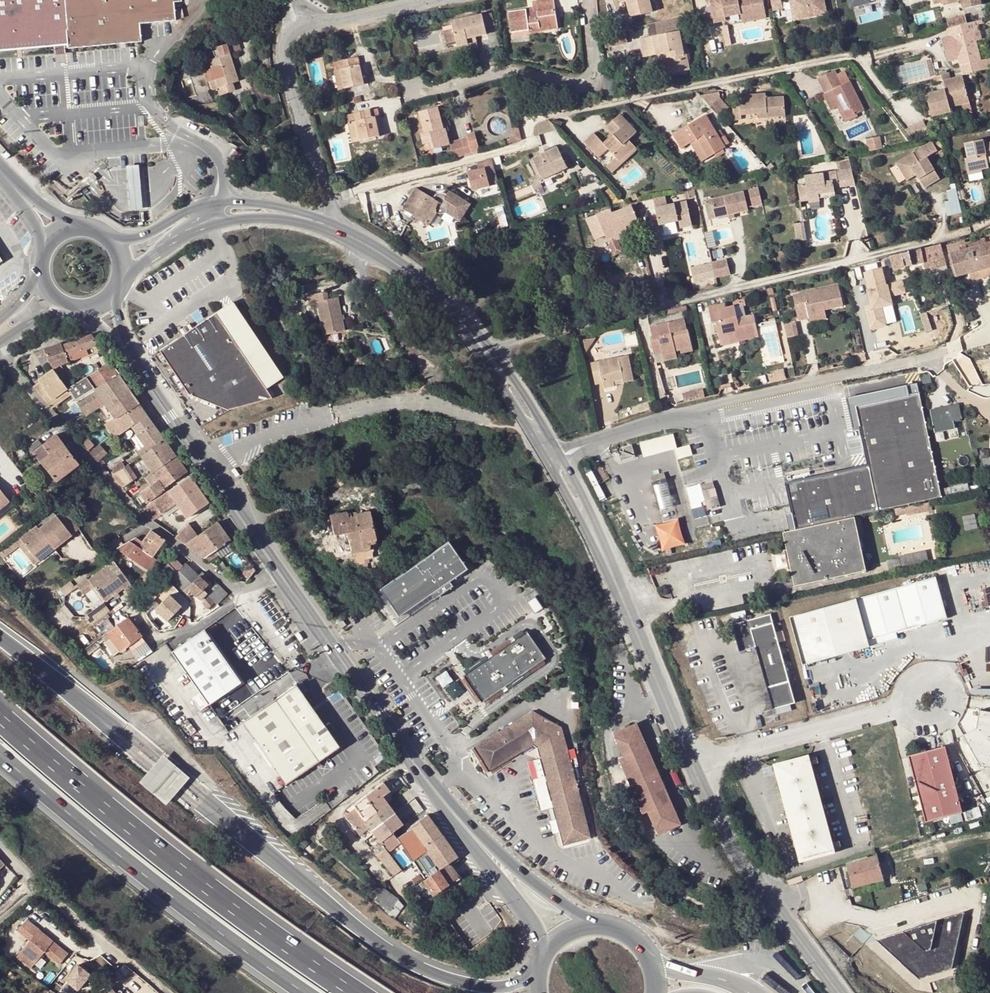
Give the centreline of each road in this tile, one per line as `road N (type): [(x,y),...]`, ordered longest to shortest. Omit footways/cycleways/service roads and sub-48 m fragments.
road 1 (motorway): [(536,986),(486,988),(437,975),(0,639)]
road 2 (residential): [(890,98),(860,60),(847,56),(530,118),(524,145),(327,199)]
road 3 (residential): [(491,352),(970,230)]
road 4 (primary): [(130,360),(410,758)]
road 5 (motorway): [(377,992),(148,828),(0,696)]
road 6 (residential): [(562,455),(962,344)]
road 7 (motorway): [(0,747),(130,863),(308,992)]
road 8 (tertiary): [(839,992),(727,836),(692,764)]
road 9 (residential): [(583,0),(586,79),(573,85),(514,71),(409,94)]
road 10 (primary): [(604,928),(529,880),(410,758)]
road 11 (primary): [(410,758),(530,921),(545,956)]
road 12 (unclassified): [(692,764),(905,706)]
road 13 (residential): [(161,992),(0,844)]
road 14 (tertiary): [(320,223),(276,206),(230,201),(197,206),(144,236),(114,238)]
road 15 (tertiary): [(121,278),(213,225),(261,218),(320,223)]
road 16 (tertiary): [(692,764),(618,586)]
road 17 (tertiary): [(463,324),(402,267),(320,223)]
road 18 (residential): [(327,199),(287,70),(291,32)]
road 19 (tertiary): [(549,461),(618,586)]
road 20 (tertiary): [(618,586),(562,455)]
road 21 (residential): [(302,26),(426,0)]
road 22 (tertiary): [(562,455),(491,352)]
road 23 (tertiary): [(483,358),(549,461)]

